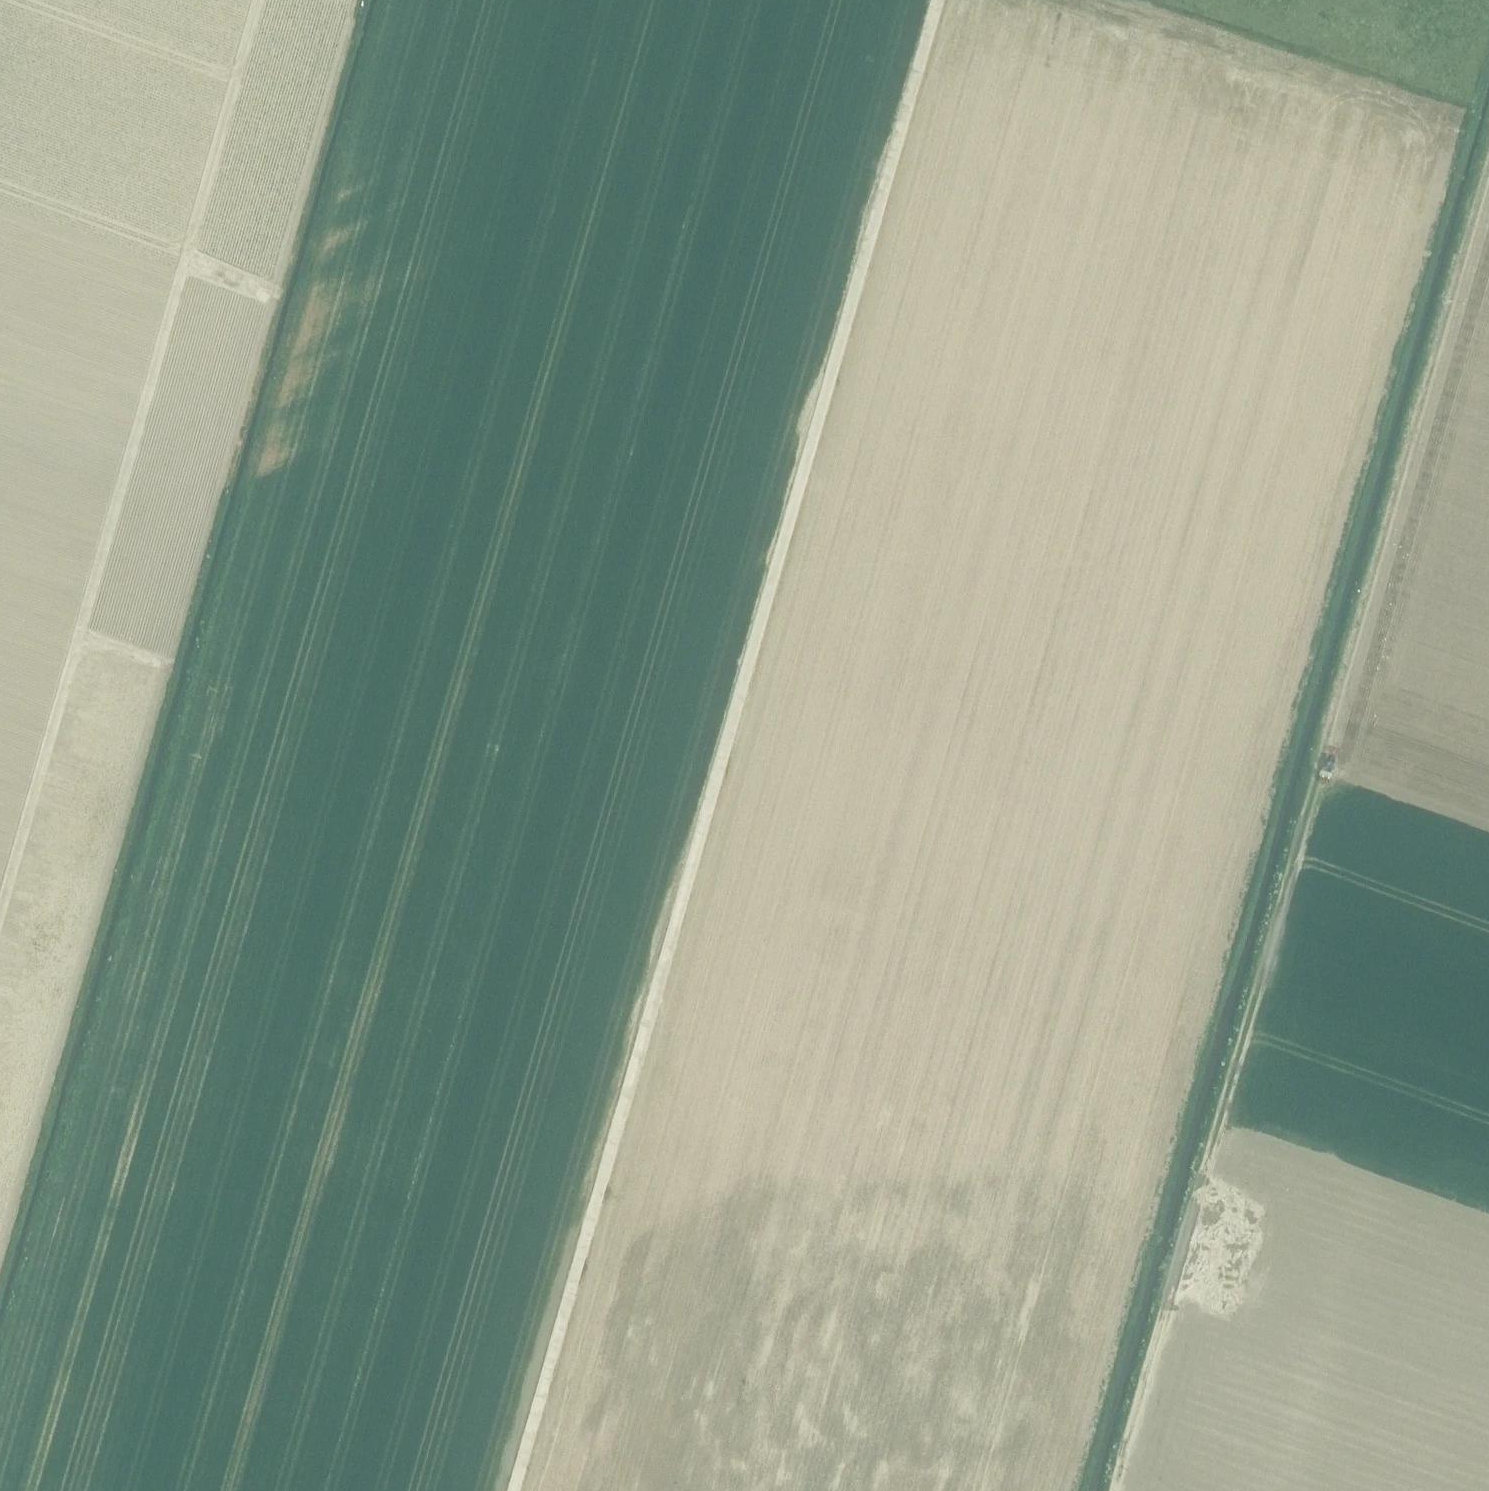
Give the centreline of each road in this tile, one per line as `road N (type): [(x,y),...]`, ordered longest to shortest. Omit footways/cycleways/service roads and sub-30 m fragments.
road 1 (track): [(1114,1490),(1479,196)]

